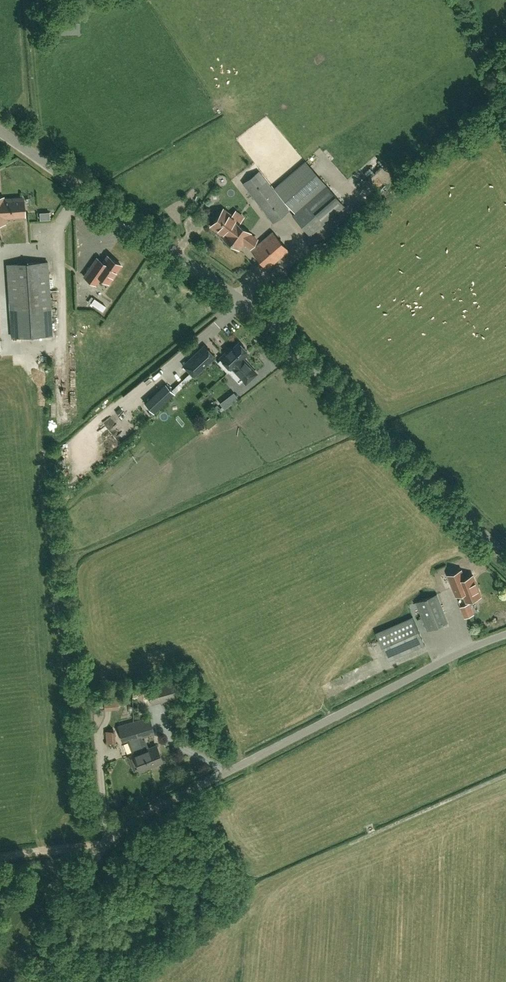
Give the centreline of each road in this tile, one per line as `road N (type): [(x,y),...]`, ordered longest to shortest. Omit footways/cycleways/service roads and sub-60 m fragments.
road 1 (unclassified): [(505,558),(259,315),(0,132)]
road 2 (unclassified): [(34,981),(86,876),(117,835),(505,634)]

